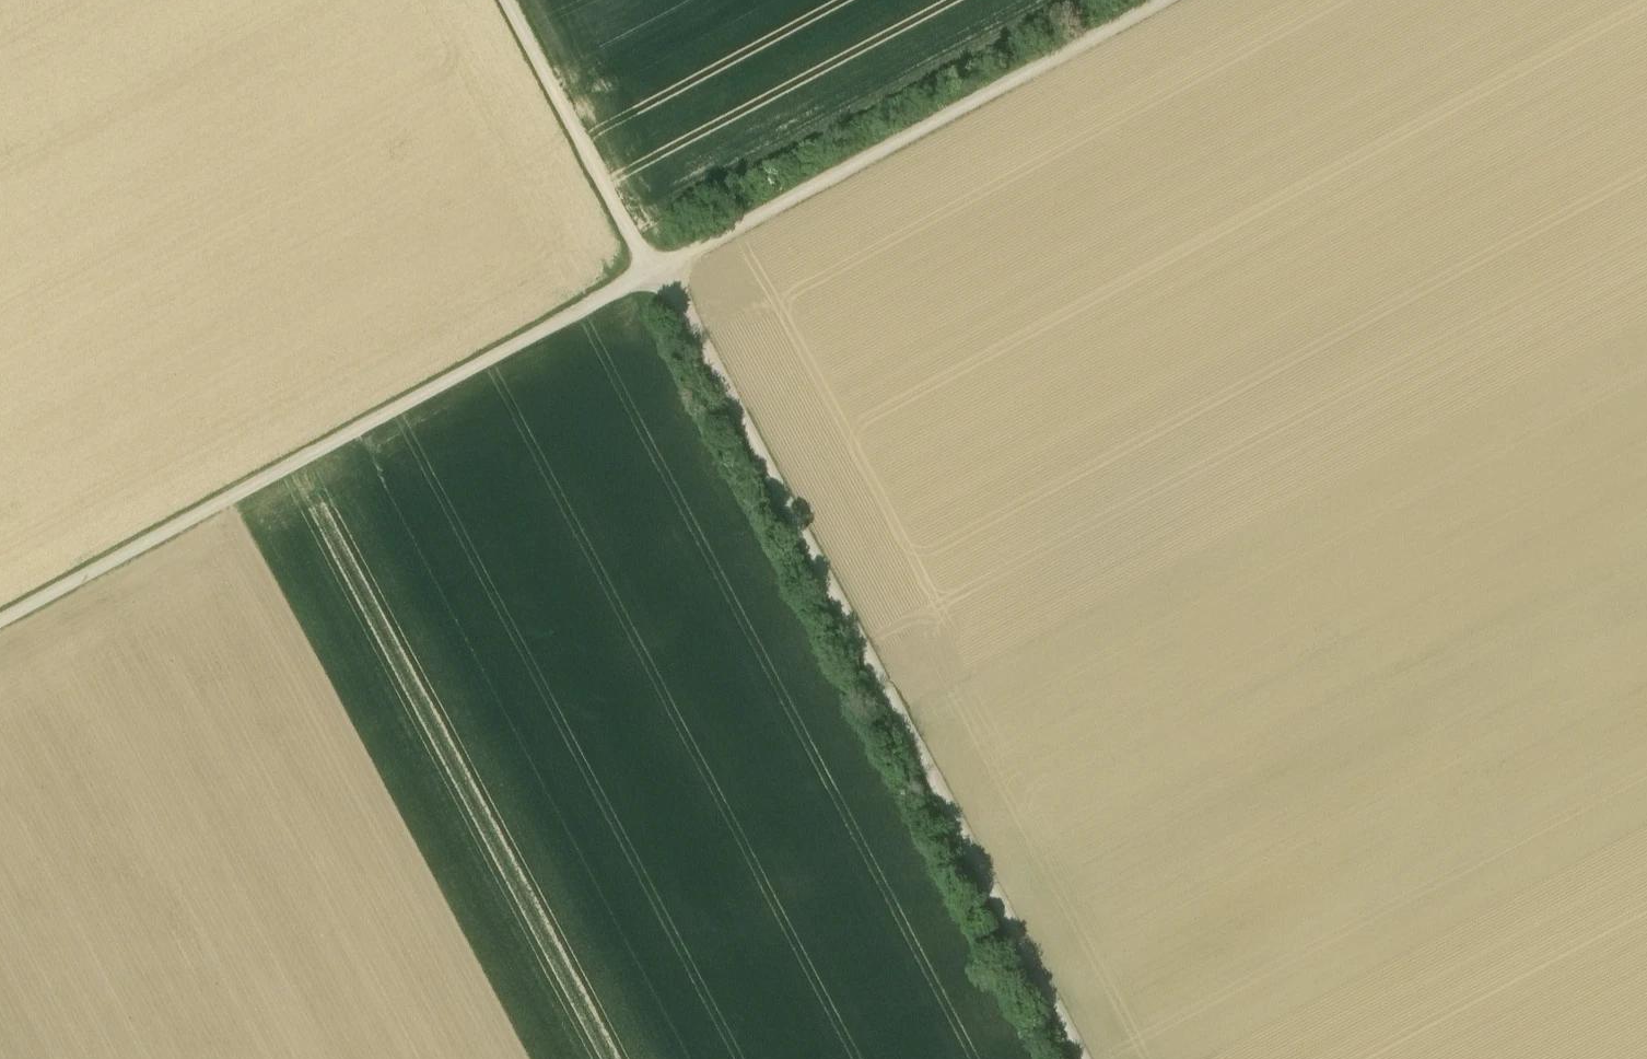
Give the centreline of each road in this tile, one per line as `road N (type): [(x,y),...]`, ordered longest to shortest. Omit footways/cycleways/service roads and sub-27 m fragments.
road 1 (track): [(1162,0),(0,621)]
road 2 (track): [(509,0),(1076,1058)]

